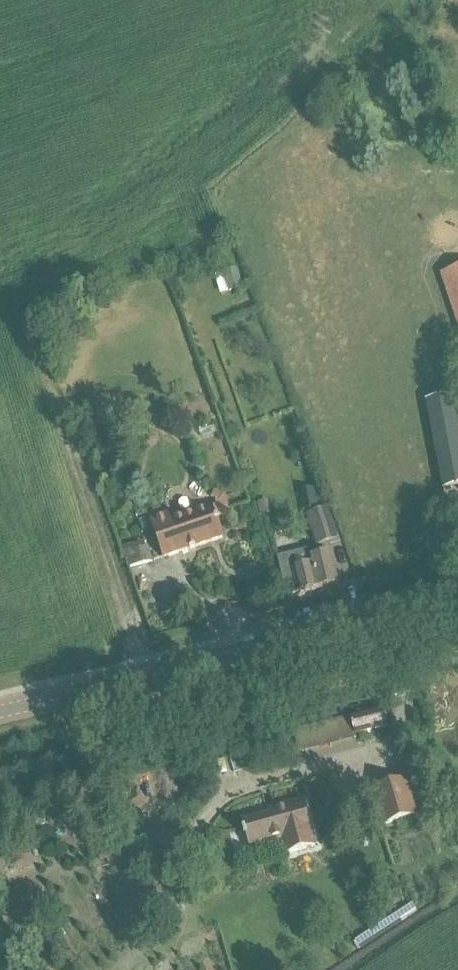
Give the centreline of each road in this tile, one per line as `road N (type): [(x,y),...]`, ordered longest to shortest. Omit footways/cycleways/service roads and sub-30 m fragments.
road 1 (tertiary): [(0,711),(457,598)]

